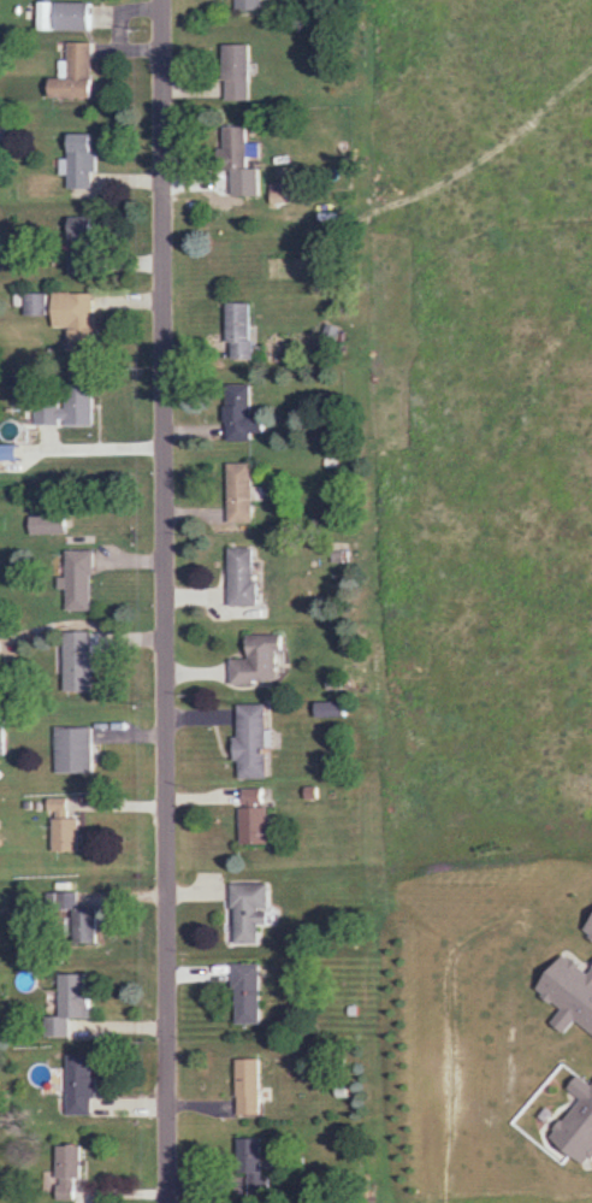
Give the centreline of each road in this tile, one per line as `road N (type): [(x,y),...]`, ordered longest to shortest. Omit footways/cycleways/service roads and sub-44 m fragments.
road 1 (residential): [(161,1202),(162,0)]

